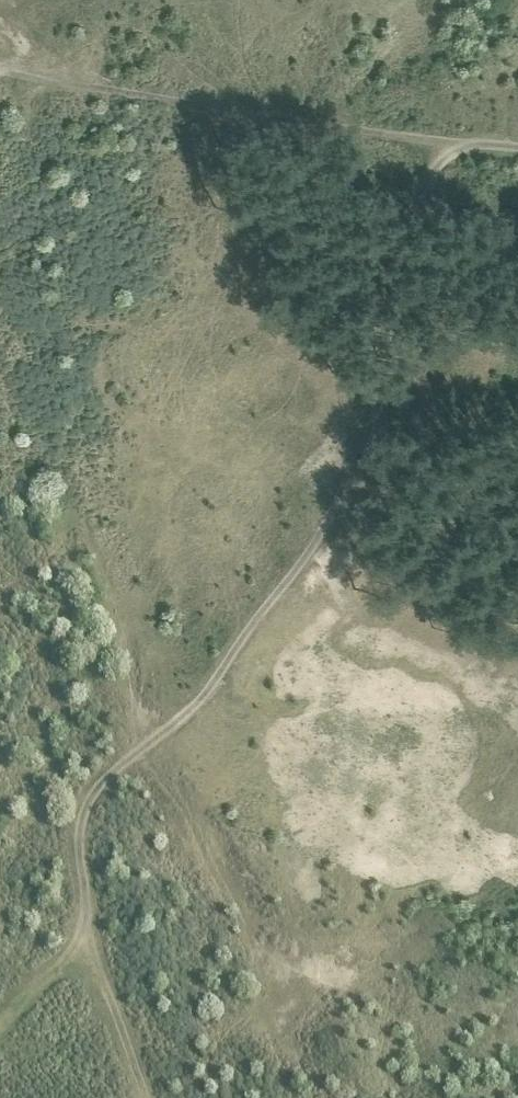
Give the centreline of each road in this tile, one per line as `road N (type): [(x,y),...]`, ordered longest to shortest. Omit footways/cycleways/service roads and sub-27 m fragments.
road 1 (track): [(0,1028),(42,994),(88,934),(82,812),(201,704),(352,508),(436,165),(462,149),(517,149)]
road 2 (track): [(462,149),(0,72)]
road 3 (track): [(154,1097),(88,934)]

